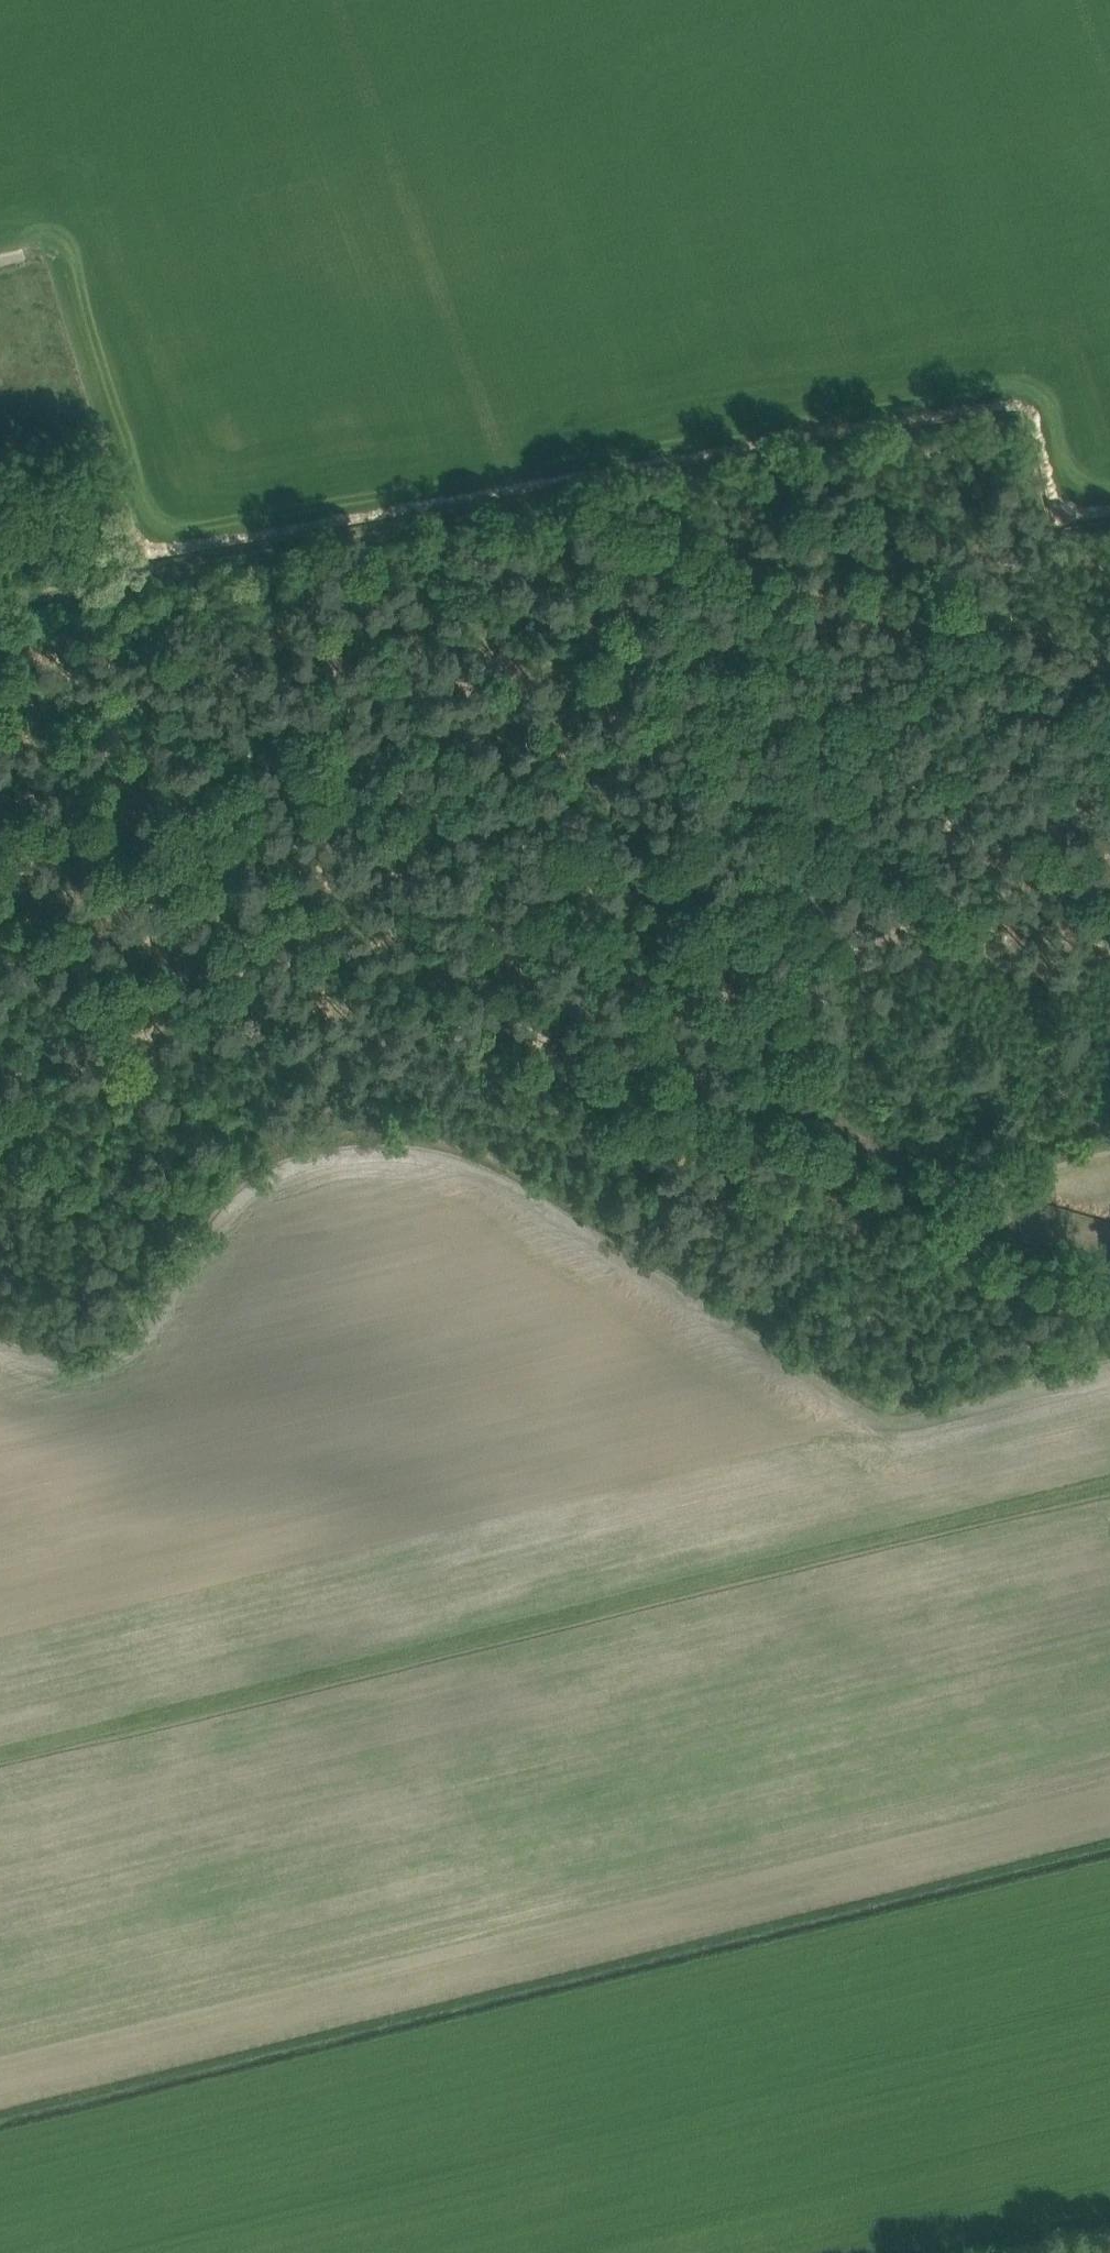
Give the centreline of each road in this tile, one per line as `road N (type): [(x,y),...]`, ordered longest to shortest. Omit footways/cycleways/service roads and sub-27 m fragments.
road 1 (track): [(1109,1139),(963,1179),(747,1058),(564,484),(0,596)]
road 2 (track): [(129,573),(313,1148)]

